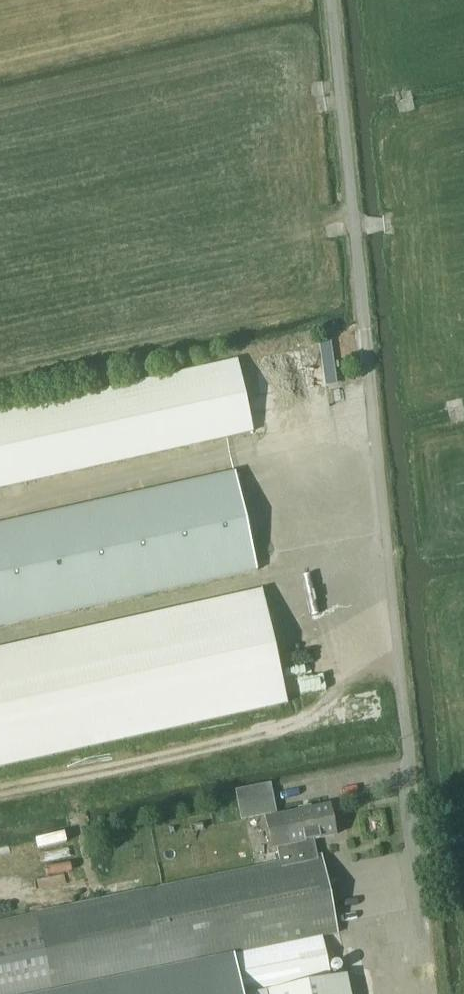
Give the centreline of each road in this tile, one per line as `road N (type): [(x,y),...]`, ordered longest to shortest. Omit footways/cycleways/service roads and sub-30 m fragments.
road 1 (track): [(373,432),(0,515)]
road 2 (unclassified): [(367,327),(332,0)]
road 3 (track): [(430,993),(417,842)]

